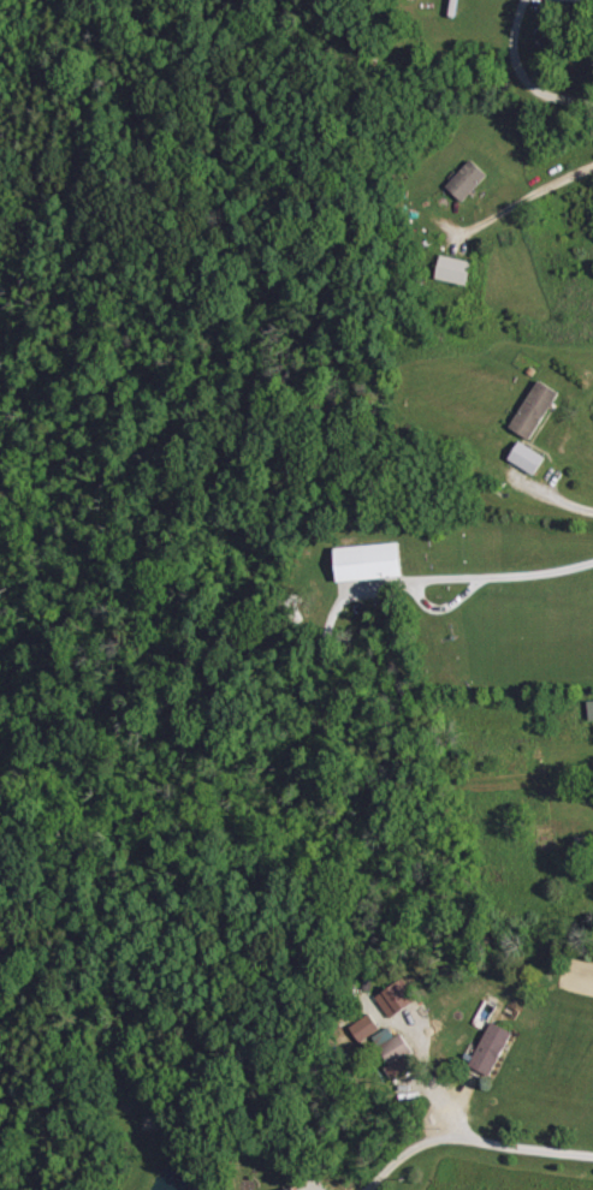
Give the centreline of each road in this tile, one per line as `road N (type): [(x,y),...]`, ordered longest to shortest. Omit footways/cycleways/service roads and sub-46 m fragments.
road 1 (residential): [(592,1155),(455,1137),(423,1141),(363,1189)]

